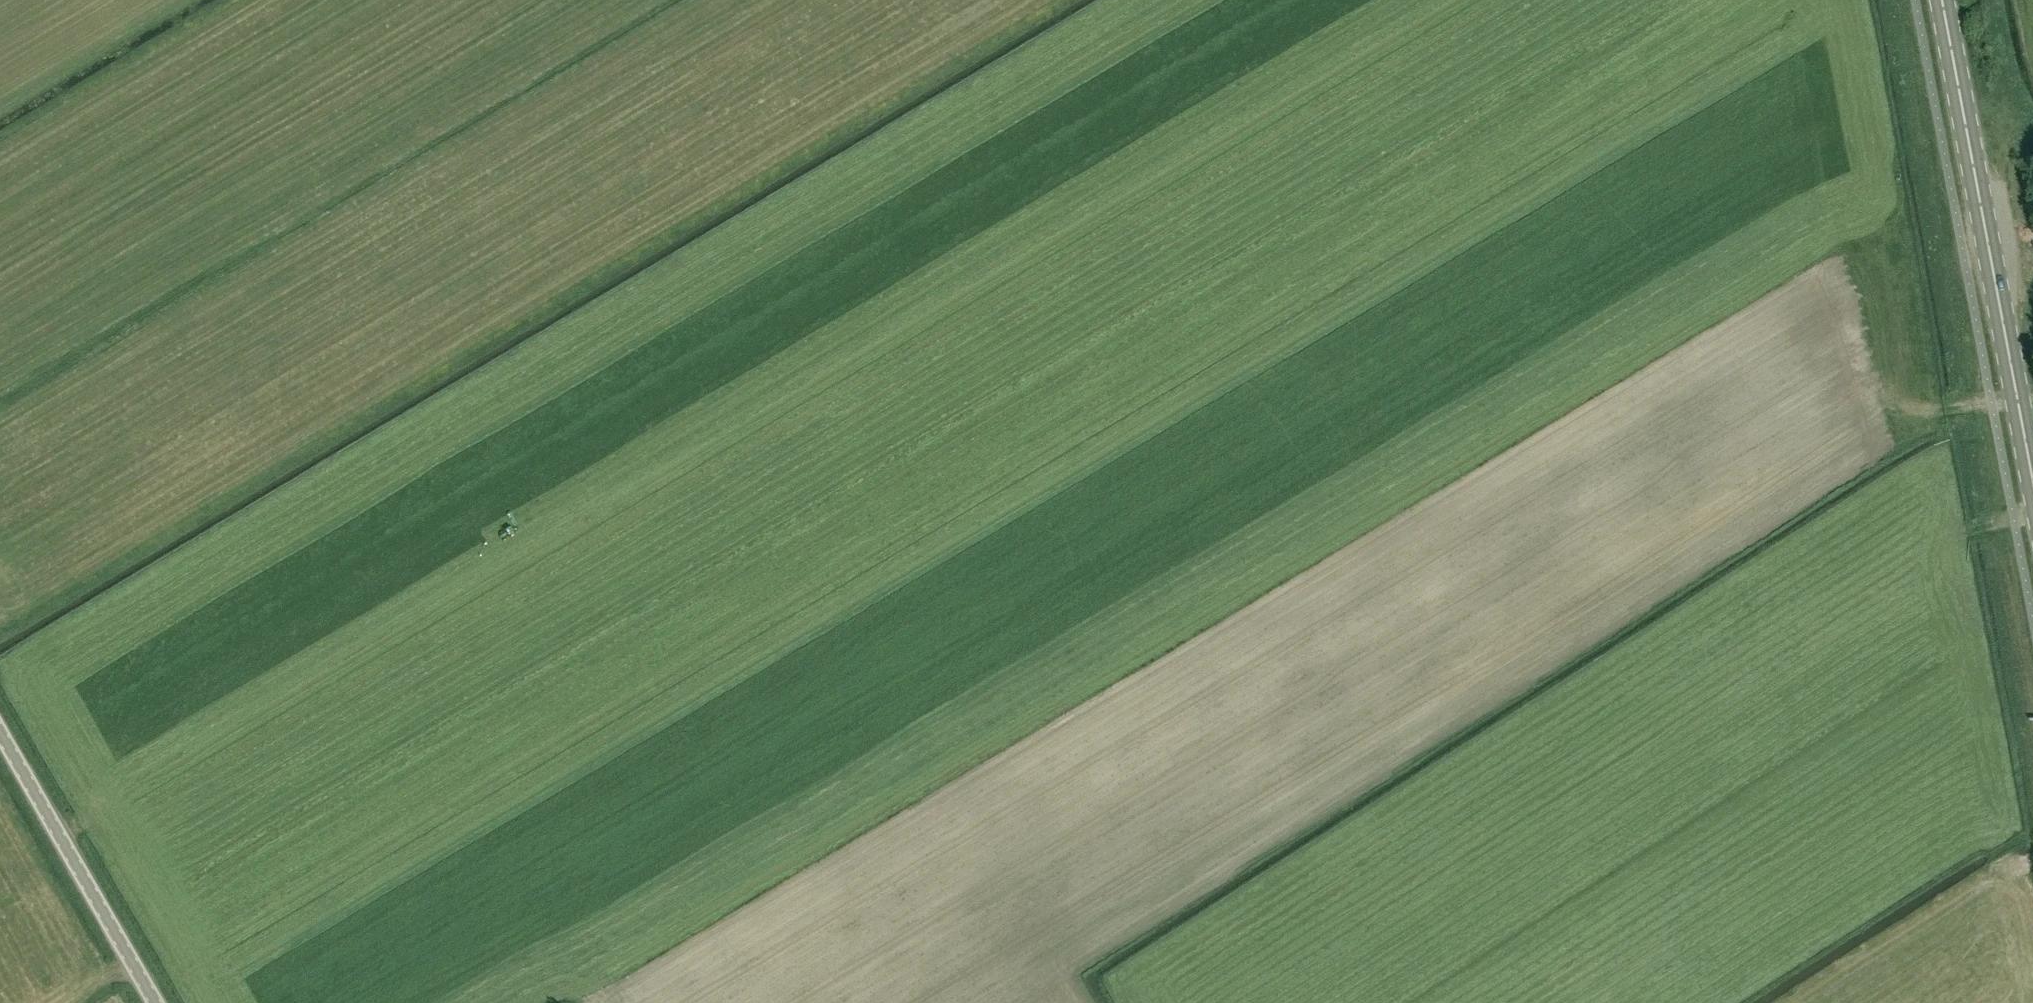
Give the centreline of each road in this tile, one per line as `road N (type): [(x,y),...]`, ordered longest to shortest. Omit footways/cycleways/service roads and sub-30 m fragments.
road 1 (secondary): [(2032,484),(1941,0)]
road 2 (unclassified): [(154,1002),(0,741)]

